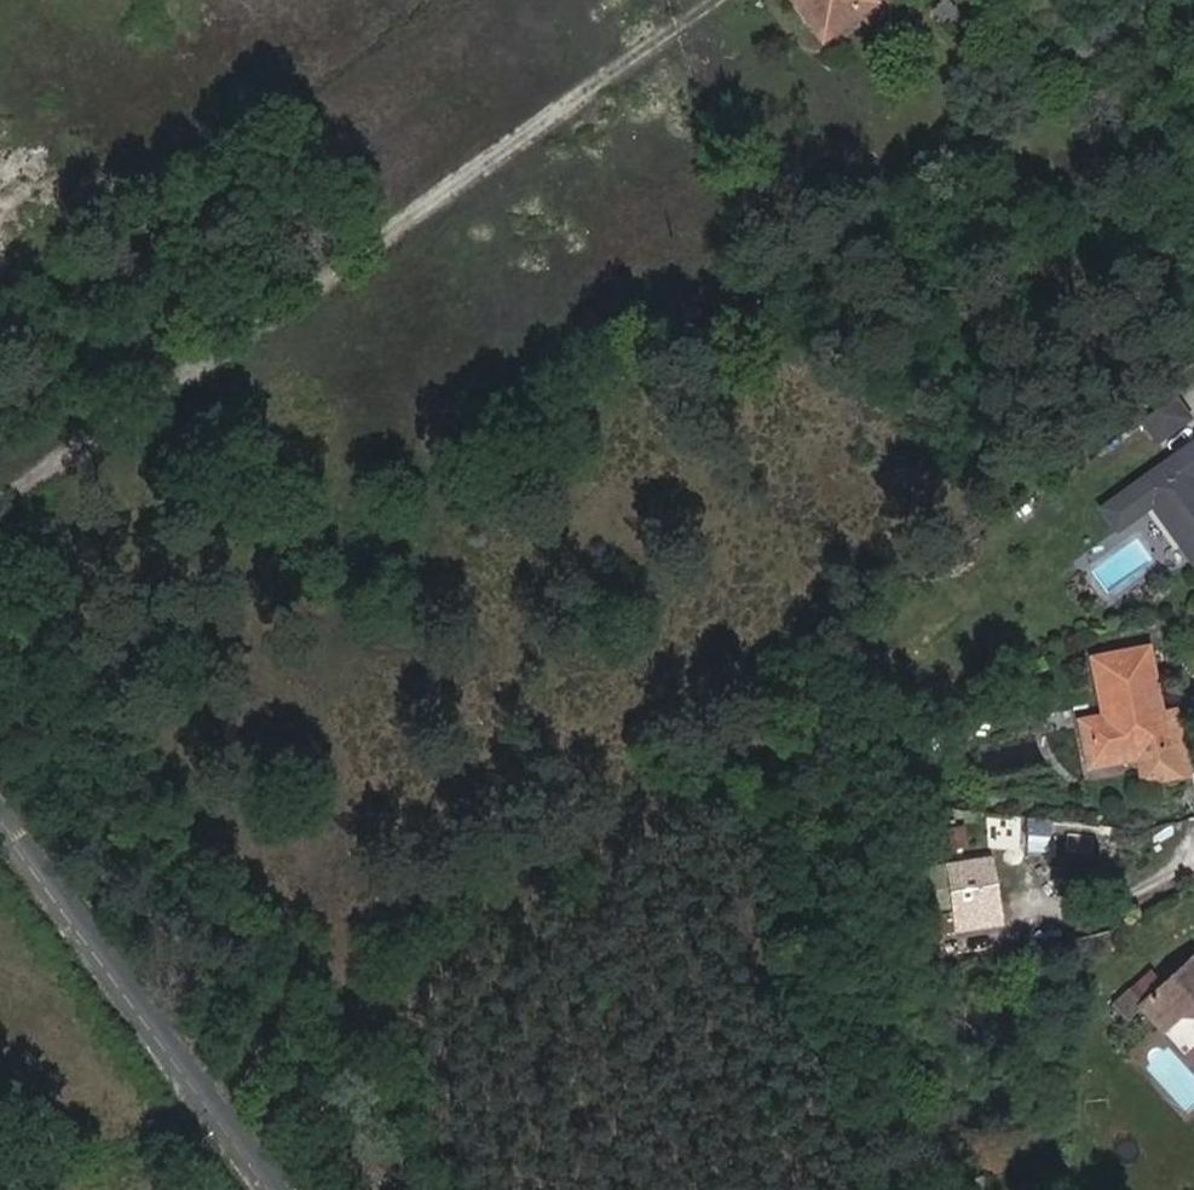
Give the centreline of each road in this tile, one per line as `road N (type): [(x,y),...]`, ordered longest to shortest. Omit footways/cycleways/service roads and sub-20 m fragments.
road 1 (unclassified): [(295,1189),(0,780)]

